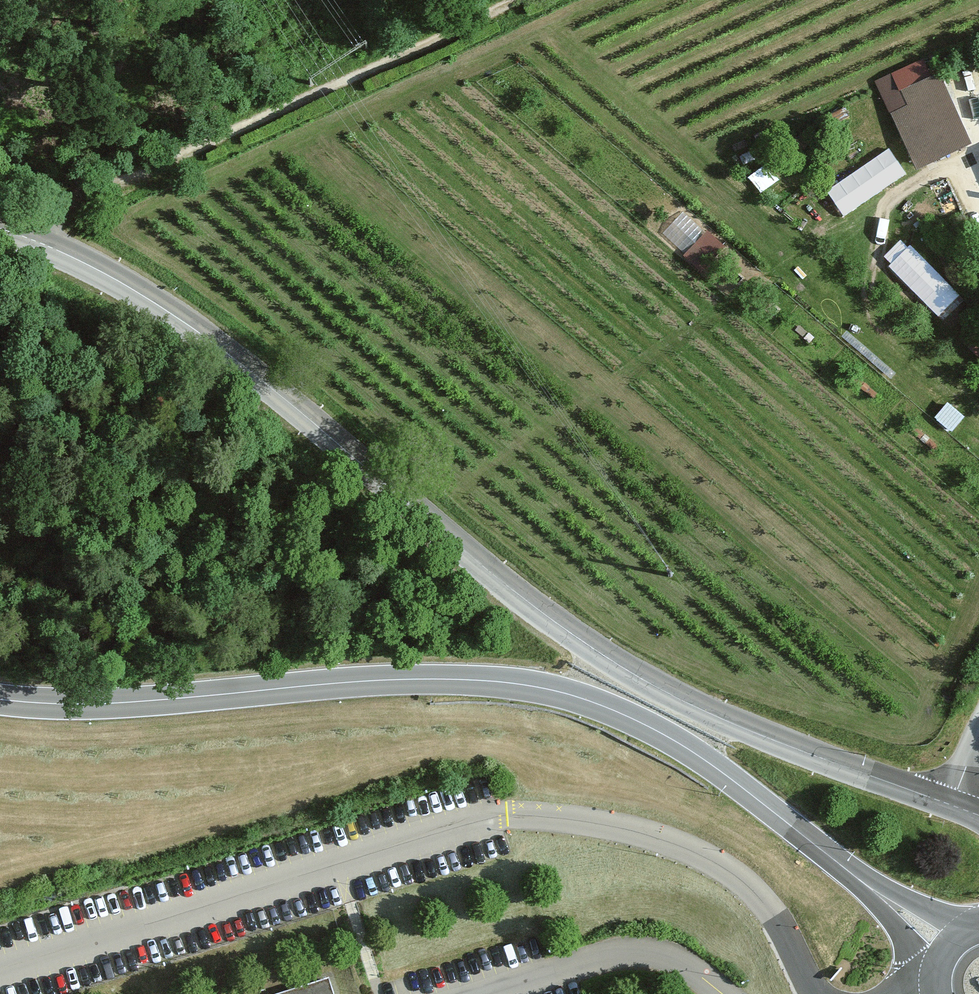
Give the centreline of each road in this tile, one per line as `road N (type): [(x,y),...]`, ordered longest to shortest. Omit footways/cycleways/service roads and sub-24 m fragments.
road 1 (tertiary): [(0,229),(97,270),(183,322),(499,580),(631,672),(728,722),(952,805)]
road 2 (secondary): [(946,947),(714,766),(662,733),(565,693),(431,679),(126,702),(0,699)]
road 3 (track): [(0,254),(122,176),(525,0)]

